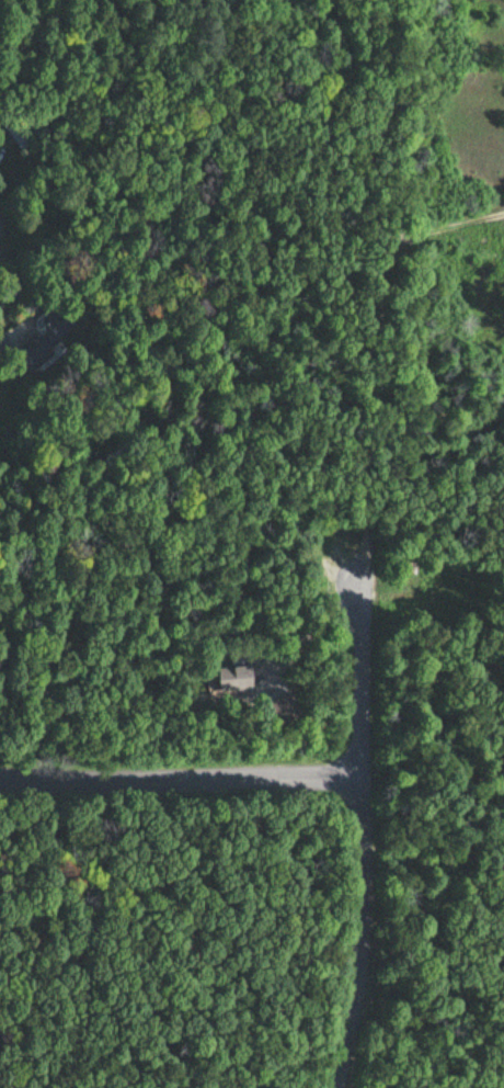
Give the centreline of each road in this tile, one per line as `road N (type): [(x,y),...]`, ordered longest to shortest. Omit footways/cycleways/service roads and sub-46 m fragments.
road 1 (track): [(362,571),(375,216),(356,0)]
road 2 (residential): [(337,1087),(364,972),(371,838),(362,571)]
road 3 (residential): [(367,772),(0,776)]

